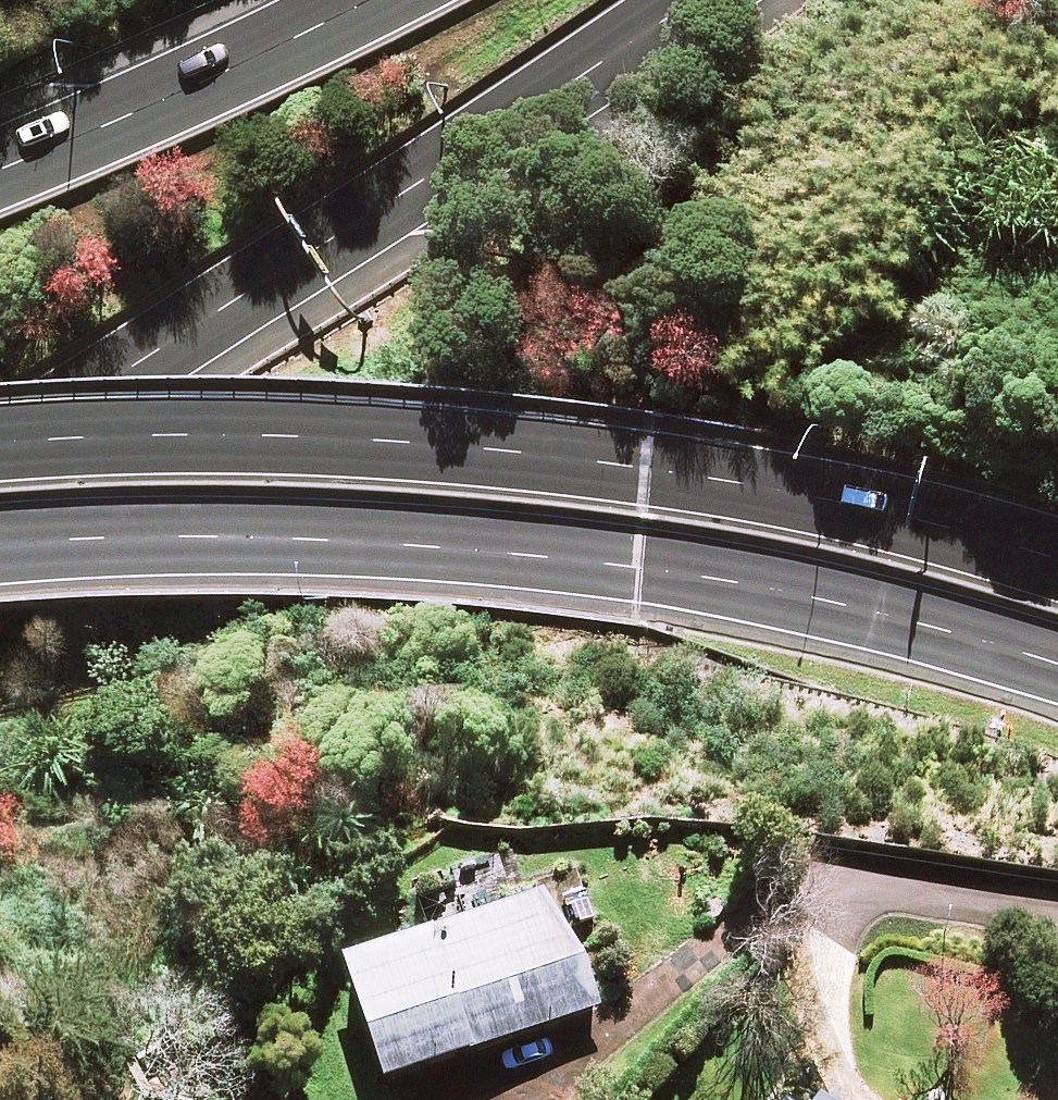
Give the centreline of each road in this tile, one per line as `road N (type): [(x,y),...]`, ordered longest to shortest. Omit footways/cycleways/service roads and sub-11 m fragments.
road 1 (trunk): [(0,449),(257,437),(623,464),(884,515),(1057,566)]
road 2 (trunk): [(1057,665),(797,594),(594,564),(233,539),(0,549)]
road 3 (trunk): [(1057,717),(812,681),(555,666),(302,681),(85,710),(0,730)]
road 4 (trunk): [(695,0),(349,229),(0,436)]
road 5 (trunk): [(0,170),(373,0)]
road 6 (residential): [(857,888),(1057,913)]

